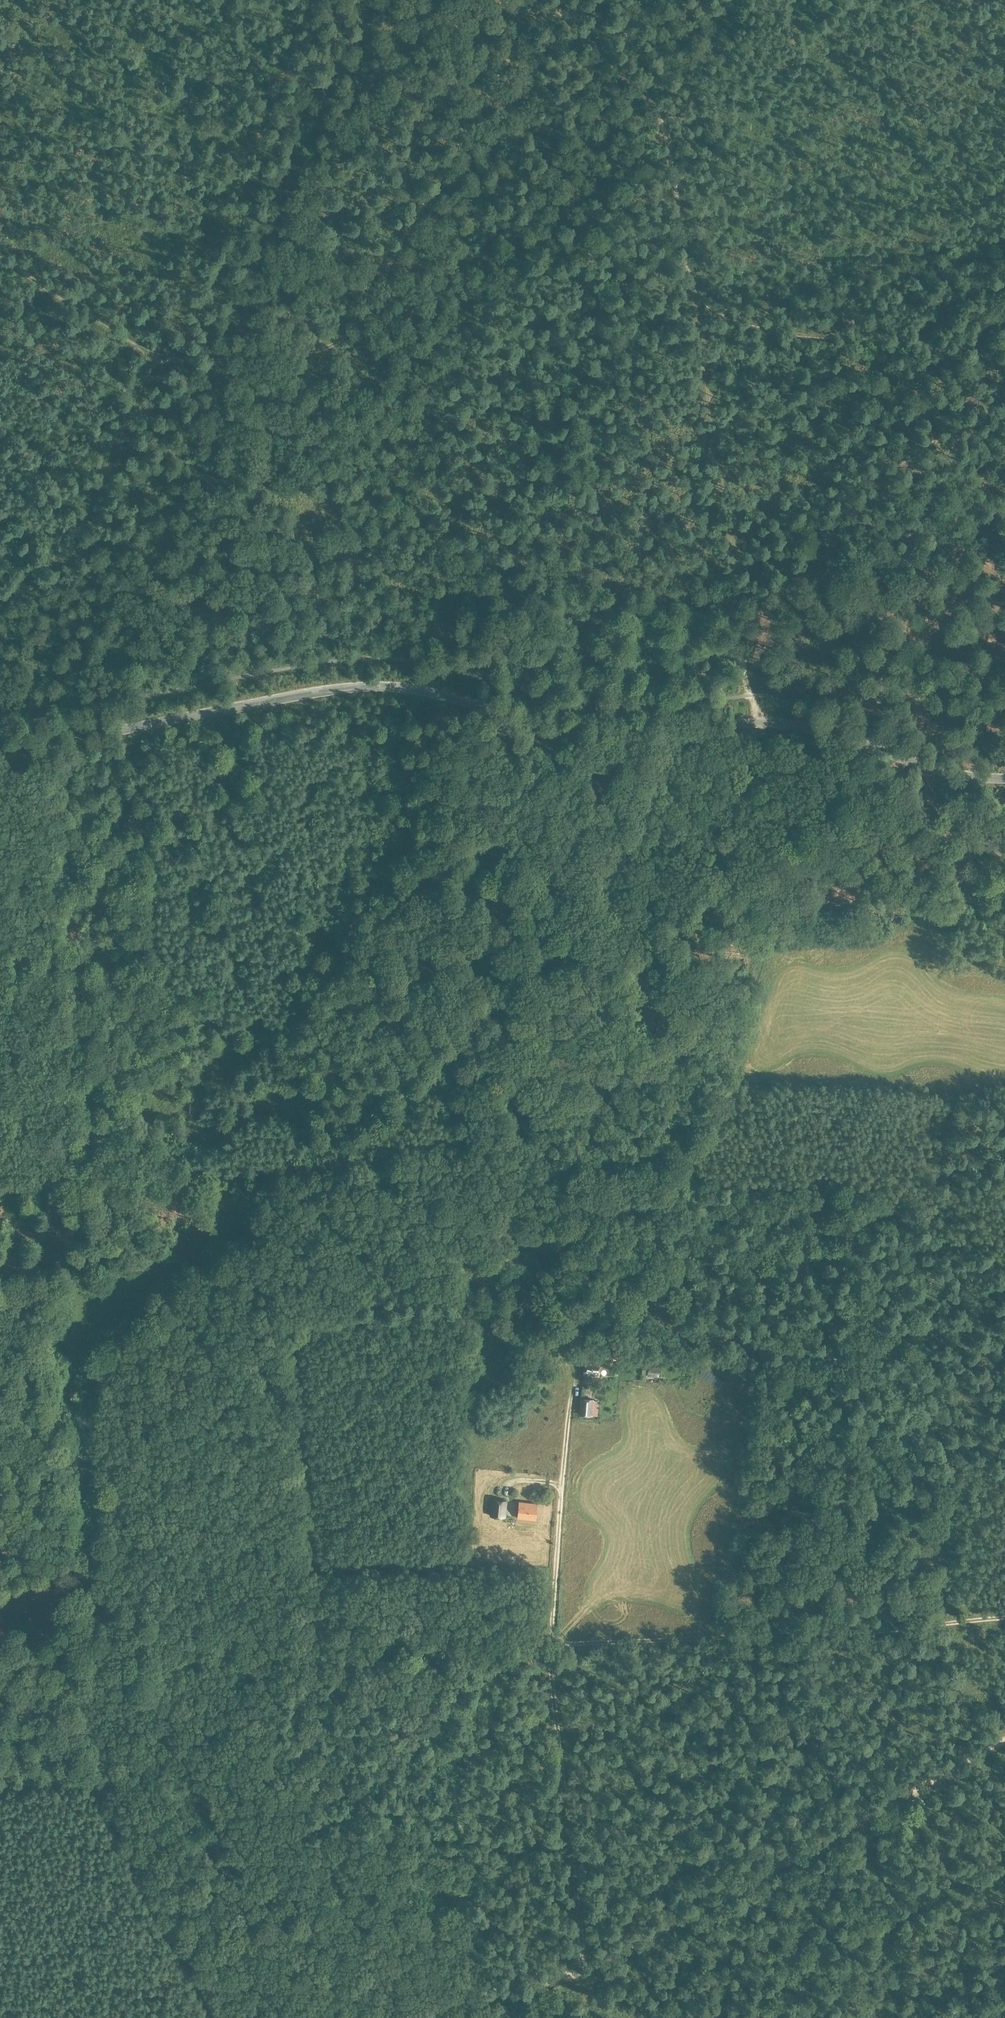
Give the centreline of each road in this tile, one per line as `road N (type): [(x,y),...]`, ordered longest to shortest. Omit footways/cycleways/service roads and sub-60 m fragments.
road 1 (track): [(1004,1619),(552,1645),(573,1362),(562,1337),(514,1301),(491,1130),(298,1172),(0,1181)]
road 2 (tertiary): [(1004,778),(963,776),(780,723),(572,727),(383,686),(0,746)]
road 3 (track): [(541,0),(349,342),(250,365),(153,360),(0,253)]
road 4 (track): [(426,2017),(631,1953),(1004,1746)]
road 5 (track): [(552,1645),(538,1651),(537,1662),(590,1971)]
road 6 (track): [(0,594),(40,587),(60,571),(153,360)]

